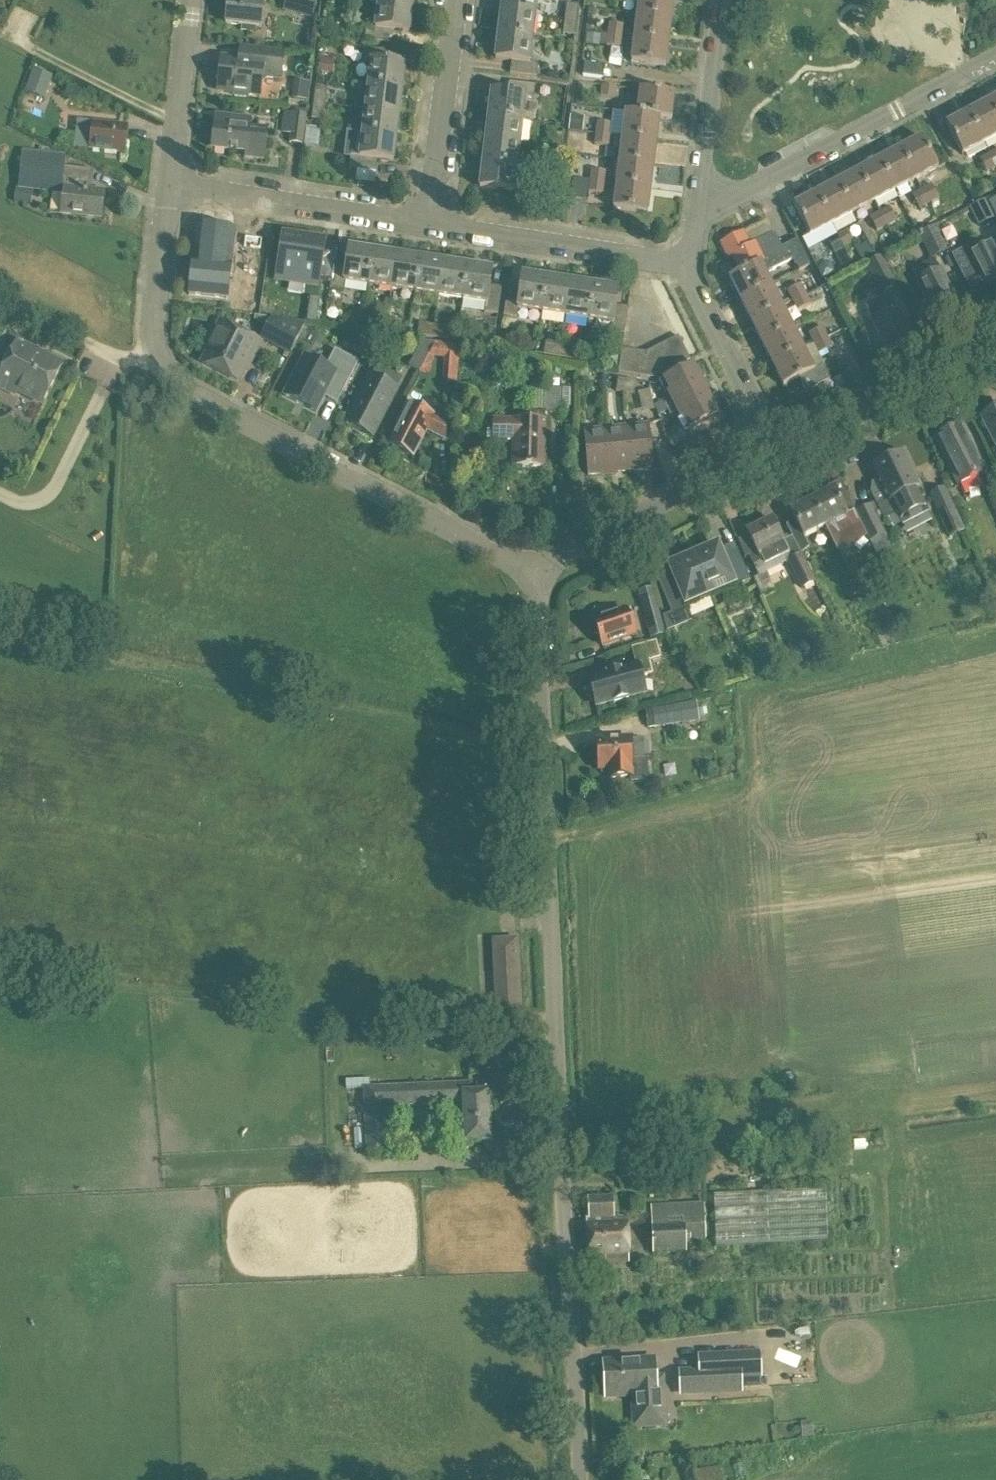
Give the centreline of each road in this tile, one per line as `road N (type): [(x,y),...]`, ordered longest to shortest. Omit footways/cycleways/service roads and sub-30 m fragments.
road 1 (unclassified): [(580,1479),(536,574)]
road 2 (residential): [(536,574),(188,392),(163,367),(153,324),(169,184)]
road 3 (residential): [(694,218),(995,54)]
road 4 (residential): [(536,574),(774,446)]
road 5 (residential): [(428,224),(169,184)]
road 6 (residential): [(687,263),(428,224)]
road 7 (residential): [(774,446),(995,334)]
road 8 (residential): [(428,224),(455,0)]
road 9 (residential): [(694,218),(721,0)]
road 10 (residential): [(774,446),(687,263)]
road 11 (residential): [(169,184),(190,0)]

